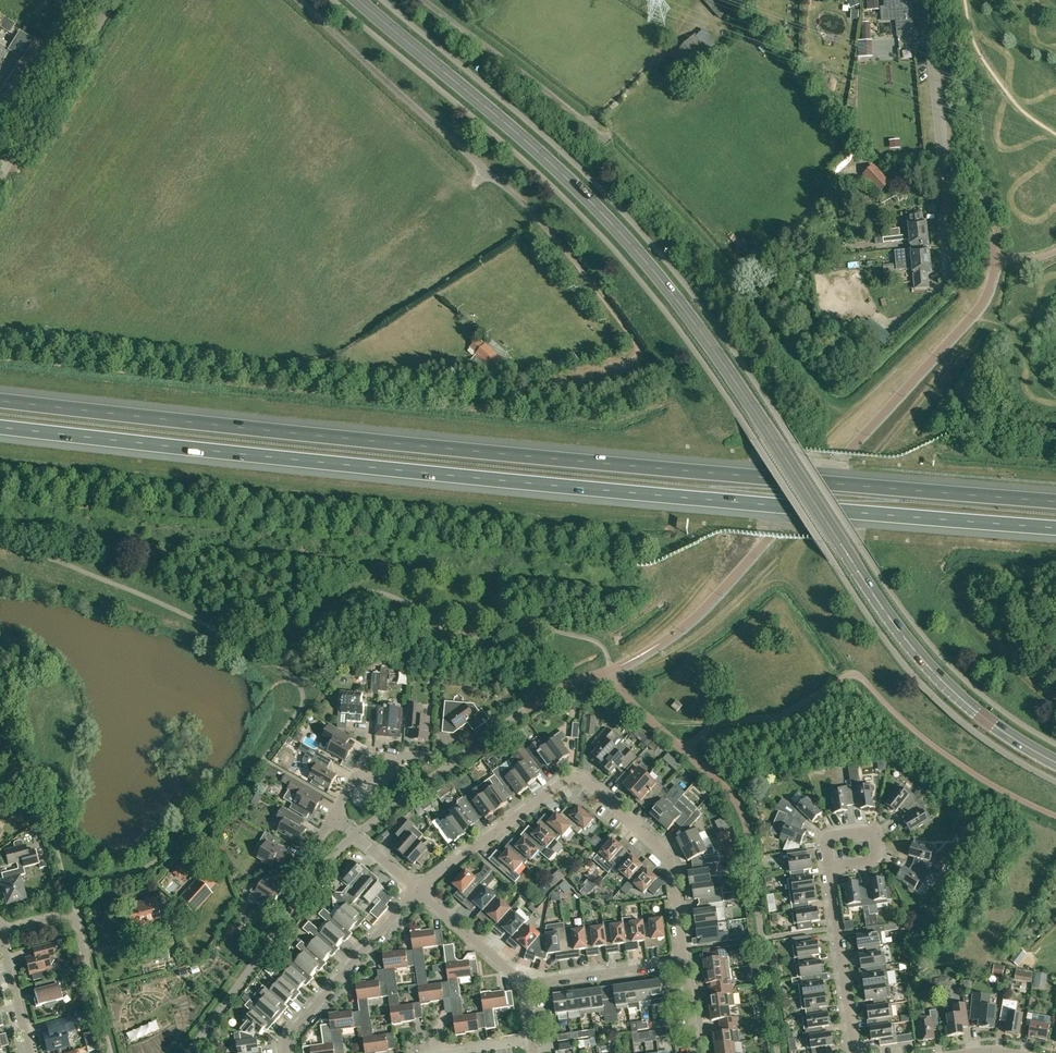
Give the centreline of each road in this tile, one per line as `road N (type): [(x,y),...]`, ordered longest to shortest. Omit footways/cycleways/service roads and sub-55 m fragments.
road 1 (motorway): [(0,428),(1055,529)]
road 2 (motorway): [(1055,502),(0,401)]
road 3 (secondary): [(1055,762),(986,719),(923,660),(695,324),(604,216),(357,0)]
road 4 (unclassified): [(300,0),(542,221),(635,339)]
road 5 (track): [(605,146),(687,223),(831,406)]
road 6 (unclassified): [(153,0),(0,240)]
road 7 (residential): [(950,283),(928,0)]
road 8 (unclassified): [(605,146),(424,0)]
road 9 (residential): [(684,963),(664,849),(577,777)]
road 10 (unclassified): [(0,189),(116,0)]
road 11 (track): [(831,406),(849,409),(866,399),(993,280)]
road 12 (residential): [(284,1052),(285,1040),(418,891)]
road 13 (residential): [(418,891),(577,777)]
road 14 (residential): [(829,868),(855,1052)]
road 15 (residential): [(526,984),(684,963)]
road 16 (residential): [(526,984),(418,891)]
road 17 (residential): [(829,868),(872,862),(879,851),(866,830),(832,835),(826,848)]
road 18 (residential): [(334,816),(373,753),(425,756)]
road 19 (residential): [(0,935),(31,1052)]

